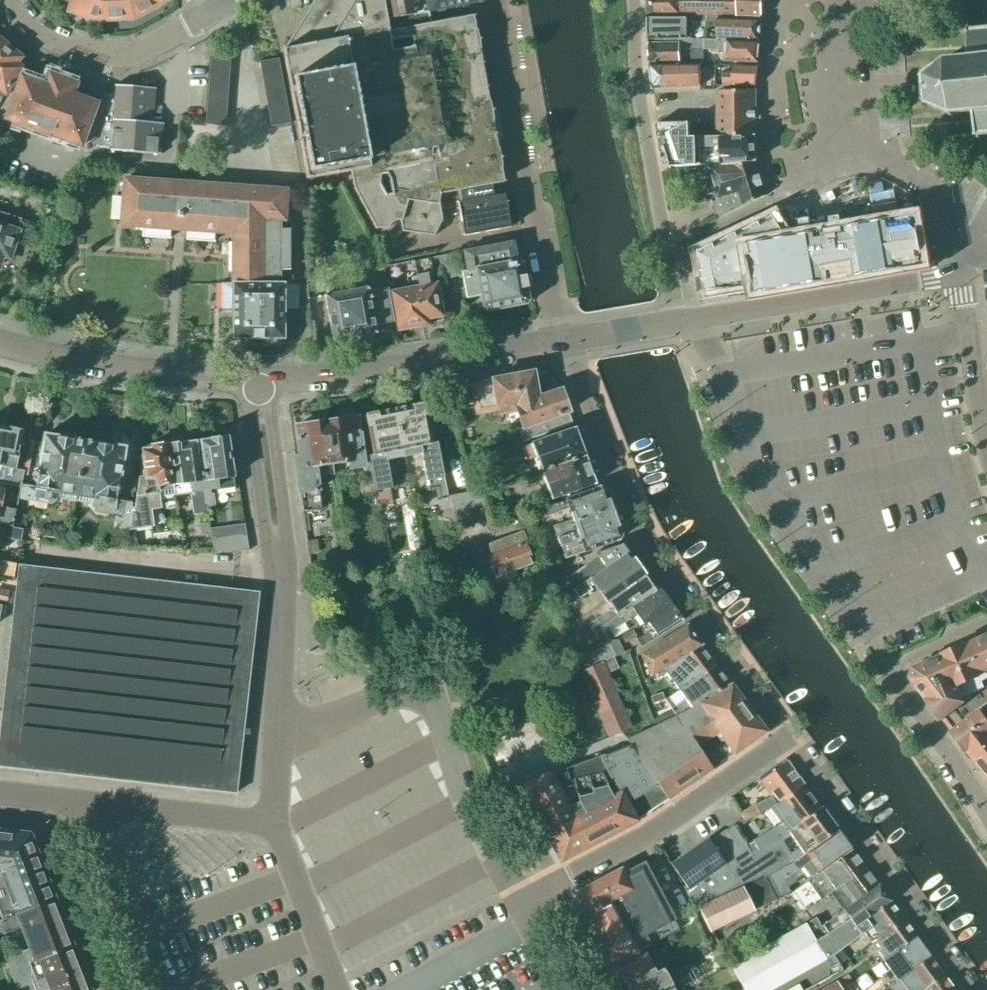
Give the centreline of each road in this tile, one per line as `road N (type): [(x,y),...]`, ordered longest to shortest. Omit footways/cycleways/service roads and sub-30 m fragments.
road 1 (unclassified): [(283,597),(276,826),(0,793)]
road 2 (residential): [(564,342),(638,537),(785,740)]
road 3 (unclassified): [(564,342),(958,272)]
road 4 (residential): [(564,342),(501,0)]
road 5 (unclassified): [(257,379),(410,369),(564,342)]
road 6 (residential): [(968,989),(785,740)]
road 7 (residential): [(785,740),(645,836),(556,884)]
road 8 (unclassified): [(0,344),(95,367),(257,379)]
road 9 (unclassified): [(257,379),(250,424),(264,530),(283,597)]
road 10 (unclassified): [(283,597),(286,527),(272,422),(257,379)]
road 11 (residential): [(0,816),(44,824),(107,989)]
road 12 (residential): [(197,21),(155,45),(113,55),(46,37),(8,0)]
road 13 (residential): [(852,168),(841,112),(840,23),(863,0)]
road 14 (residential): [(986,440),(958,272)]
road 15 (residential): [(971,252),(963,226),(908,177),(852,168)]

